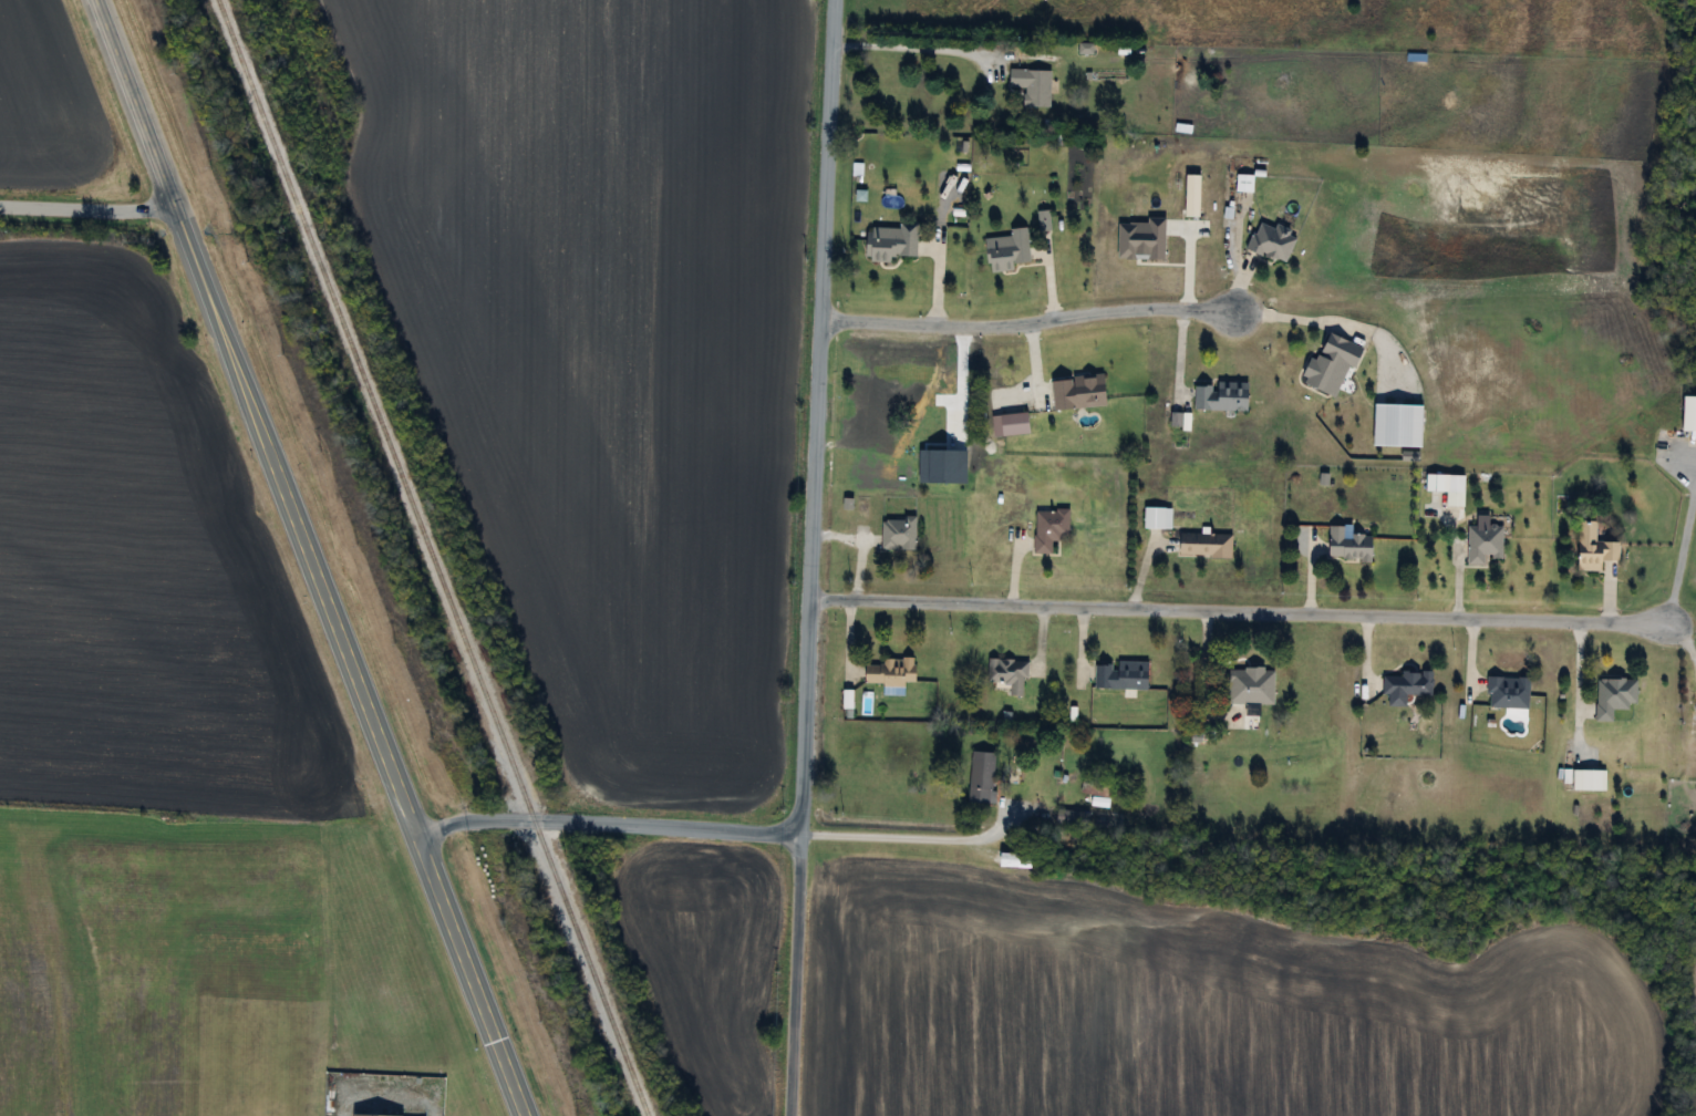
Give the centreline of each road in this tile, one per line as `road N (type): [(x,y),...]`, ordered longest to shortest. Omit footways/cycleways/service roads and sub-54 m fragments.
road 1 (primary): [(411,819),(94,0)]
road 2 (residential): [(807,600),(1664,627)]
road 3 (residential): [(799,837),(833,0)]
road 4 (residential): [(819,323),(993,326),(1126,308),(1232,314)]
road 5 (residential): [(411,819),(531,818),(799,837)]
road 6 (primary): [(523,1115),(411,819)]
road 7 (residential): [(792,1115),(799,837)]
road 8 (residential): [(175,211),(0,208)]

